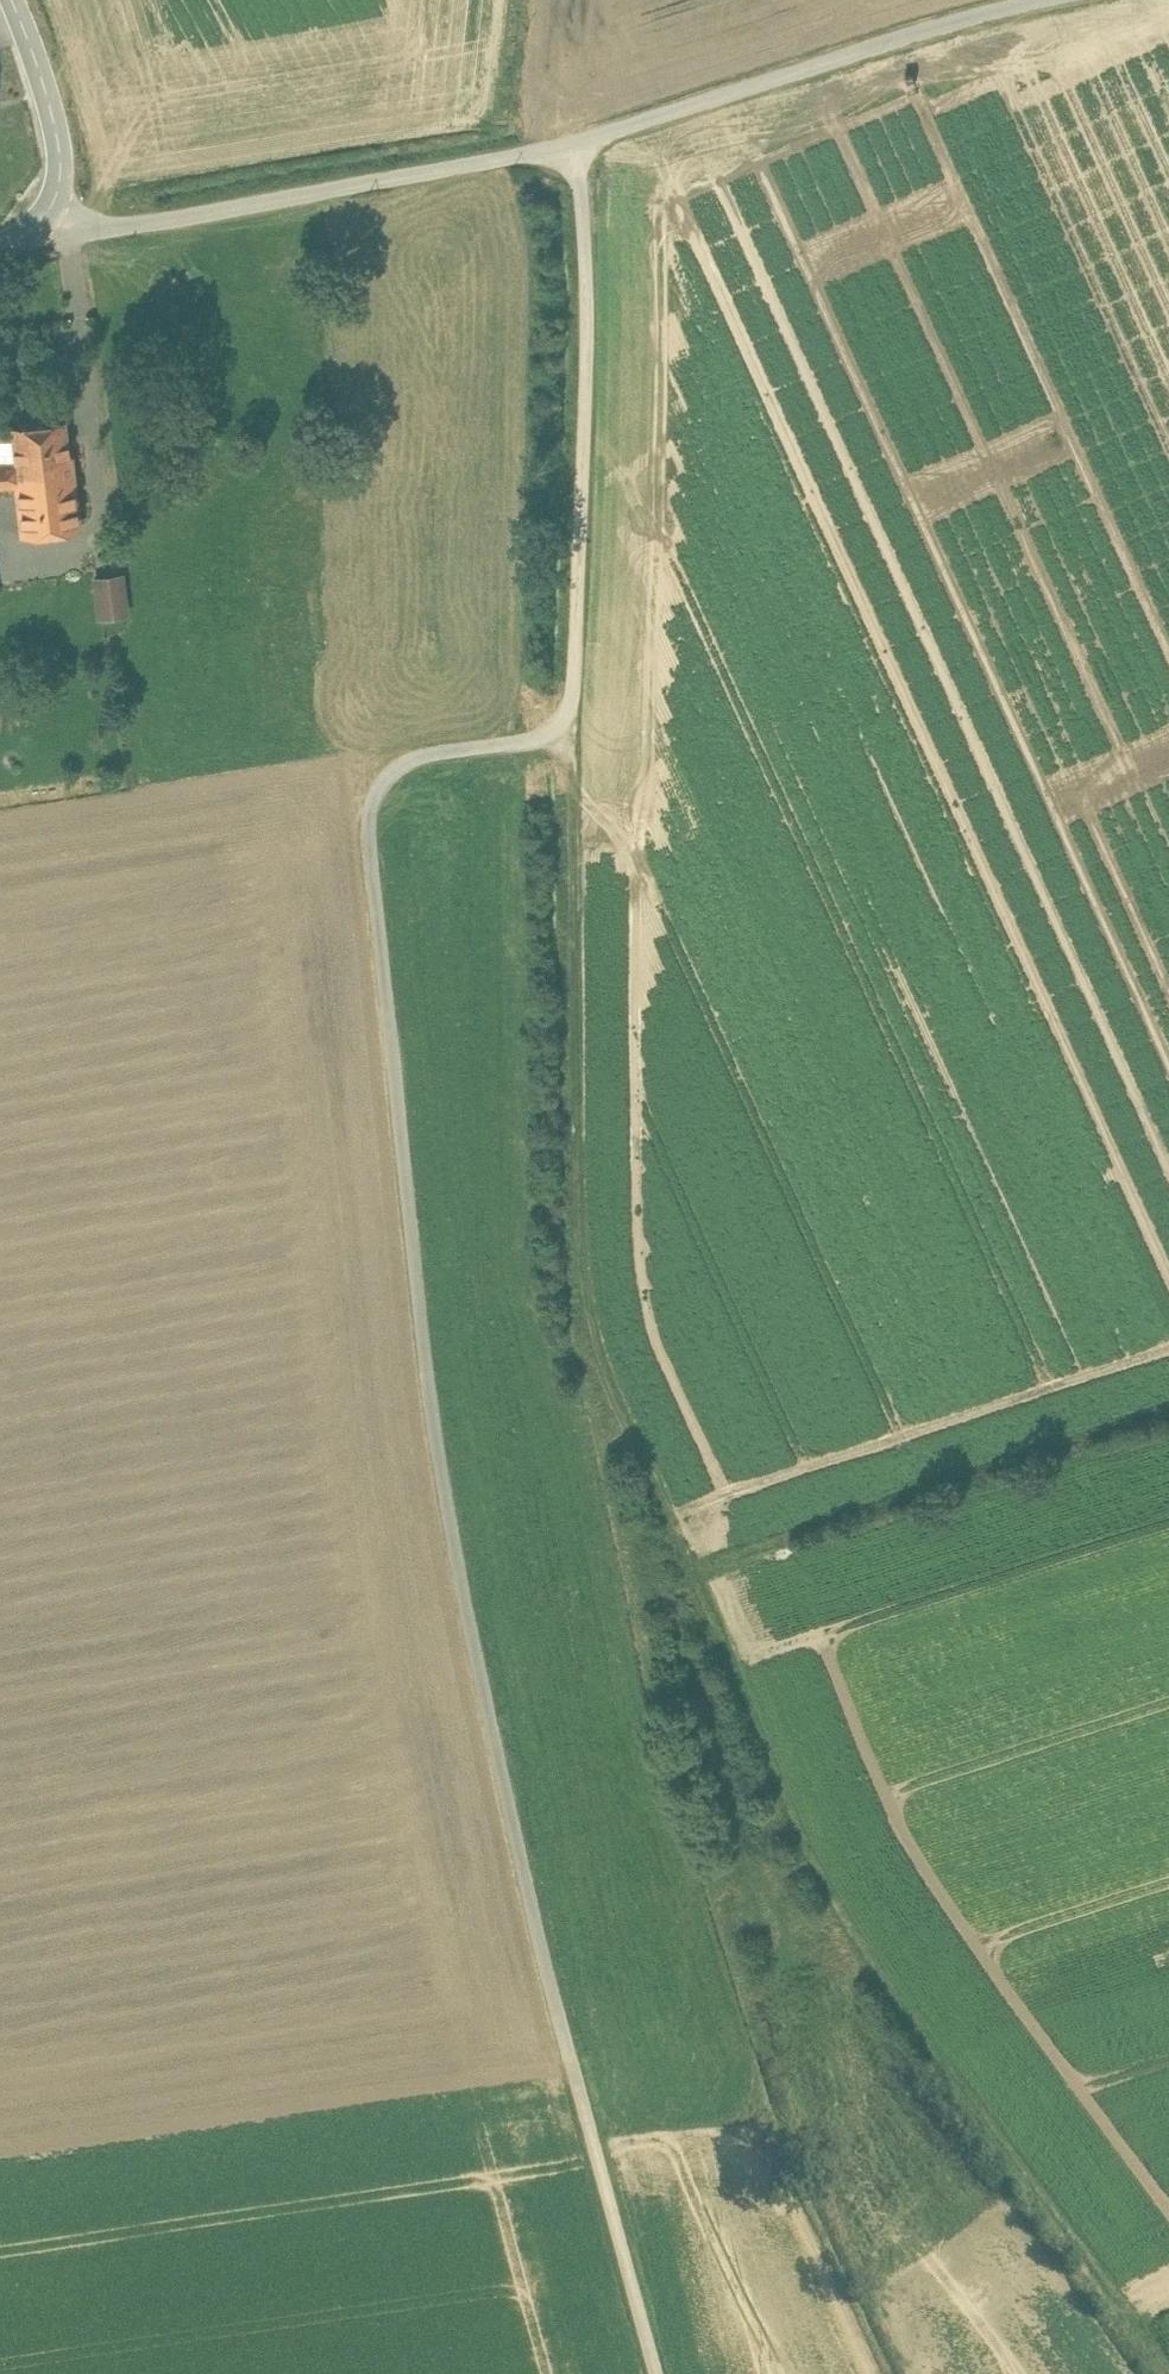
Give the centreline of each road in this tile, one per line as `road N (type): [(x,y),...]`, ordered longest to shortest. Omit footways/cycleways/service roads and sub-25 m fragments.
road 1 (track): [(573,143),(594,257),(594,424),(583,628),(567,740),(426,761),(401,772),(374,819),(452,1519),(591,2129),(657,2373)]
road 2 (track): [(567,740),(589,1310),(866,1968),(1159,2373)]
road 3 (track): [(76,232),(573,143)]
road 4 (track): [(573,143),(1034,0)]
road 5 (tertiary): [(13,0),(32,42),(76,232)]

